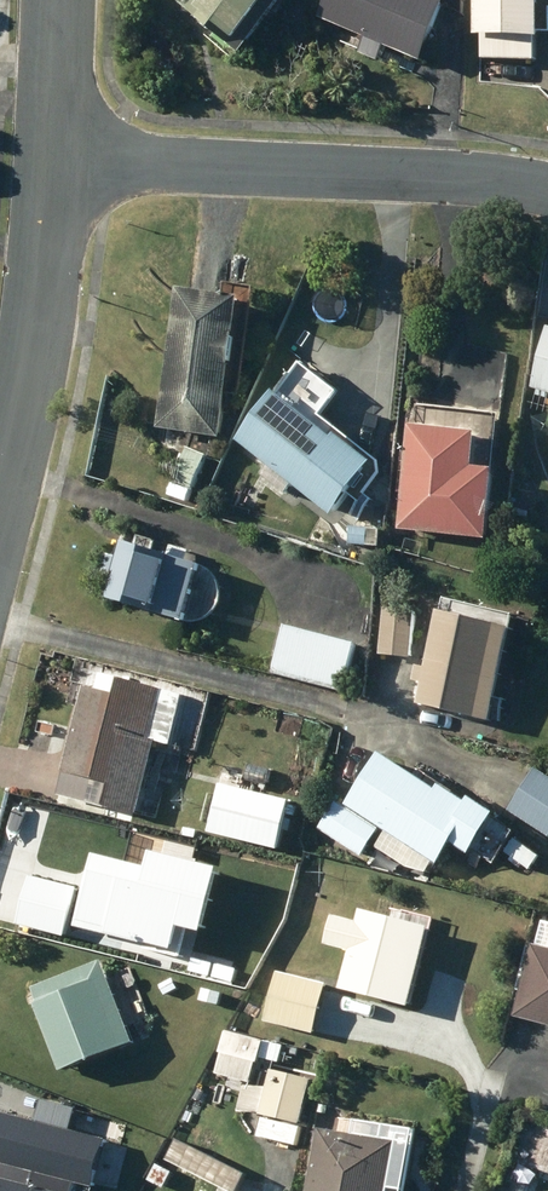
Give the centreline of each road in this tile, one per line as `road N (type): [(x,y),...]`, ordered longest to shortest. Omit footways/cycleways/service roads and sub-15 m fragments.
road 1 (residential): [(53,162),(360,171),(547,191)]
road 2 (residential): [(0,480),(53,162)]
road 3 (residential): [(53,162),(56,0)]

